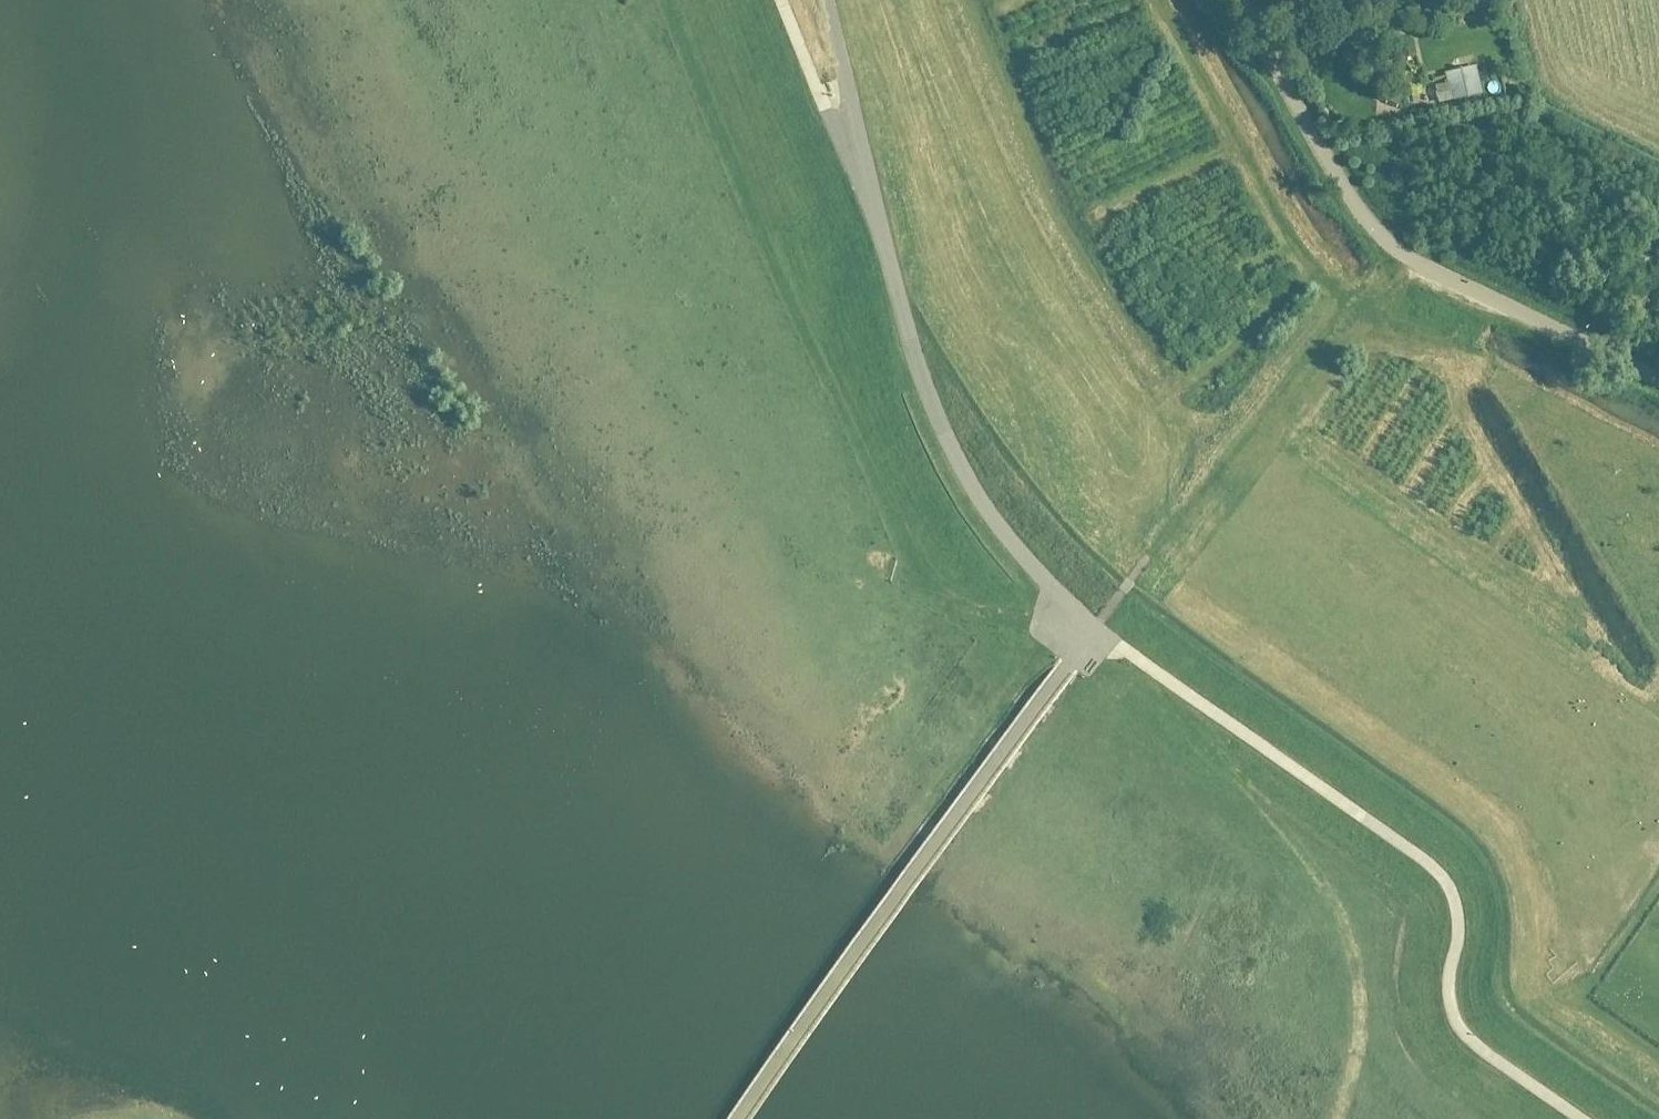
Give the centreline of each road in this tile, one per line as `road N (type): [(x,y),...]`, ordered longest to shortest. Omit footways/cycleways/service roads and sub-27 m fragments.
road 1 (unclassified): [(826,0),(888,258),(947,439),(1010,539),(1094,626),(840,971),(742,1118)]
road 2 (unclassified): [(1658,378),(1397,249),(1349,194),(1241,0)]

